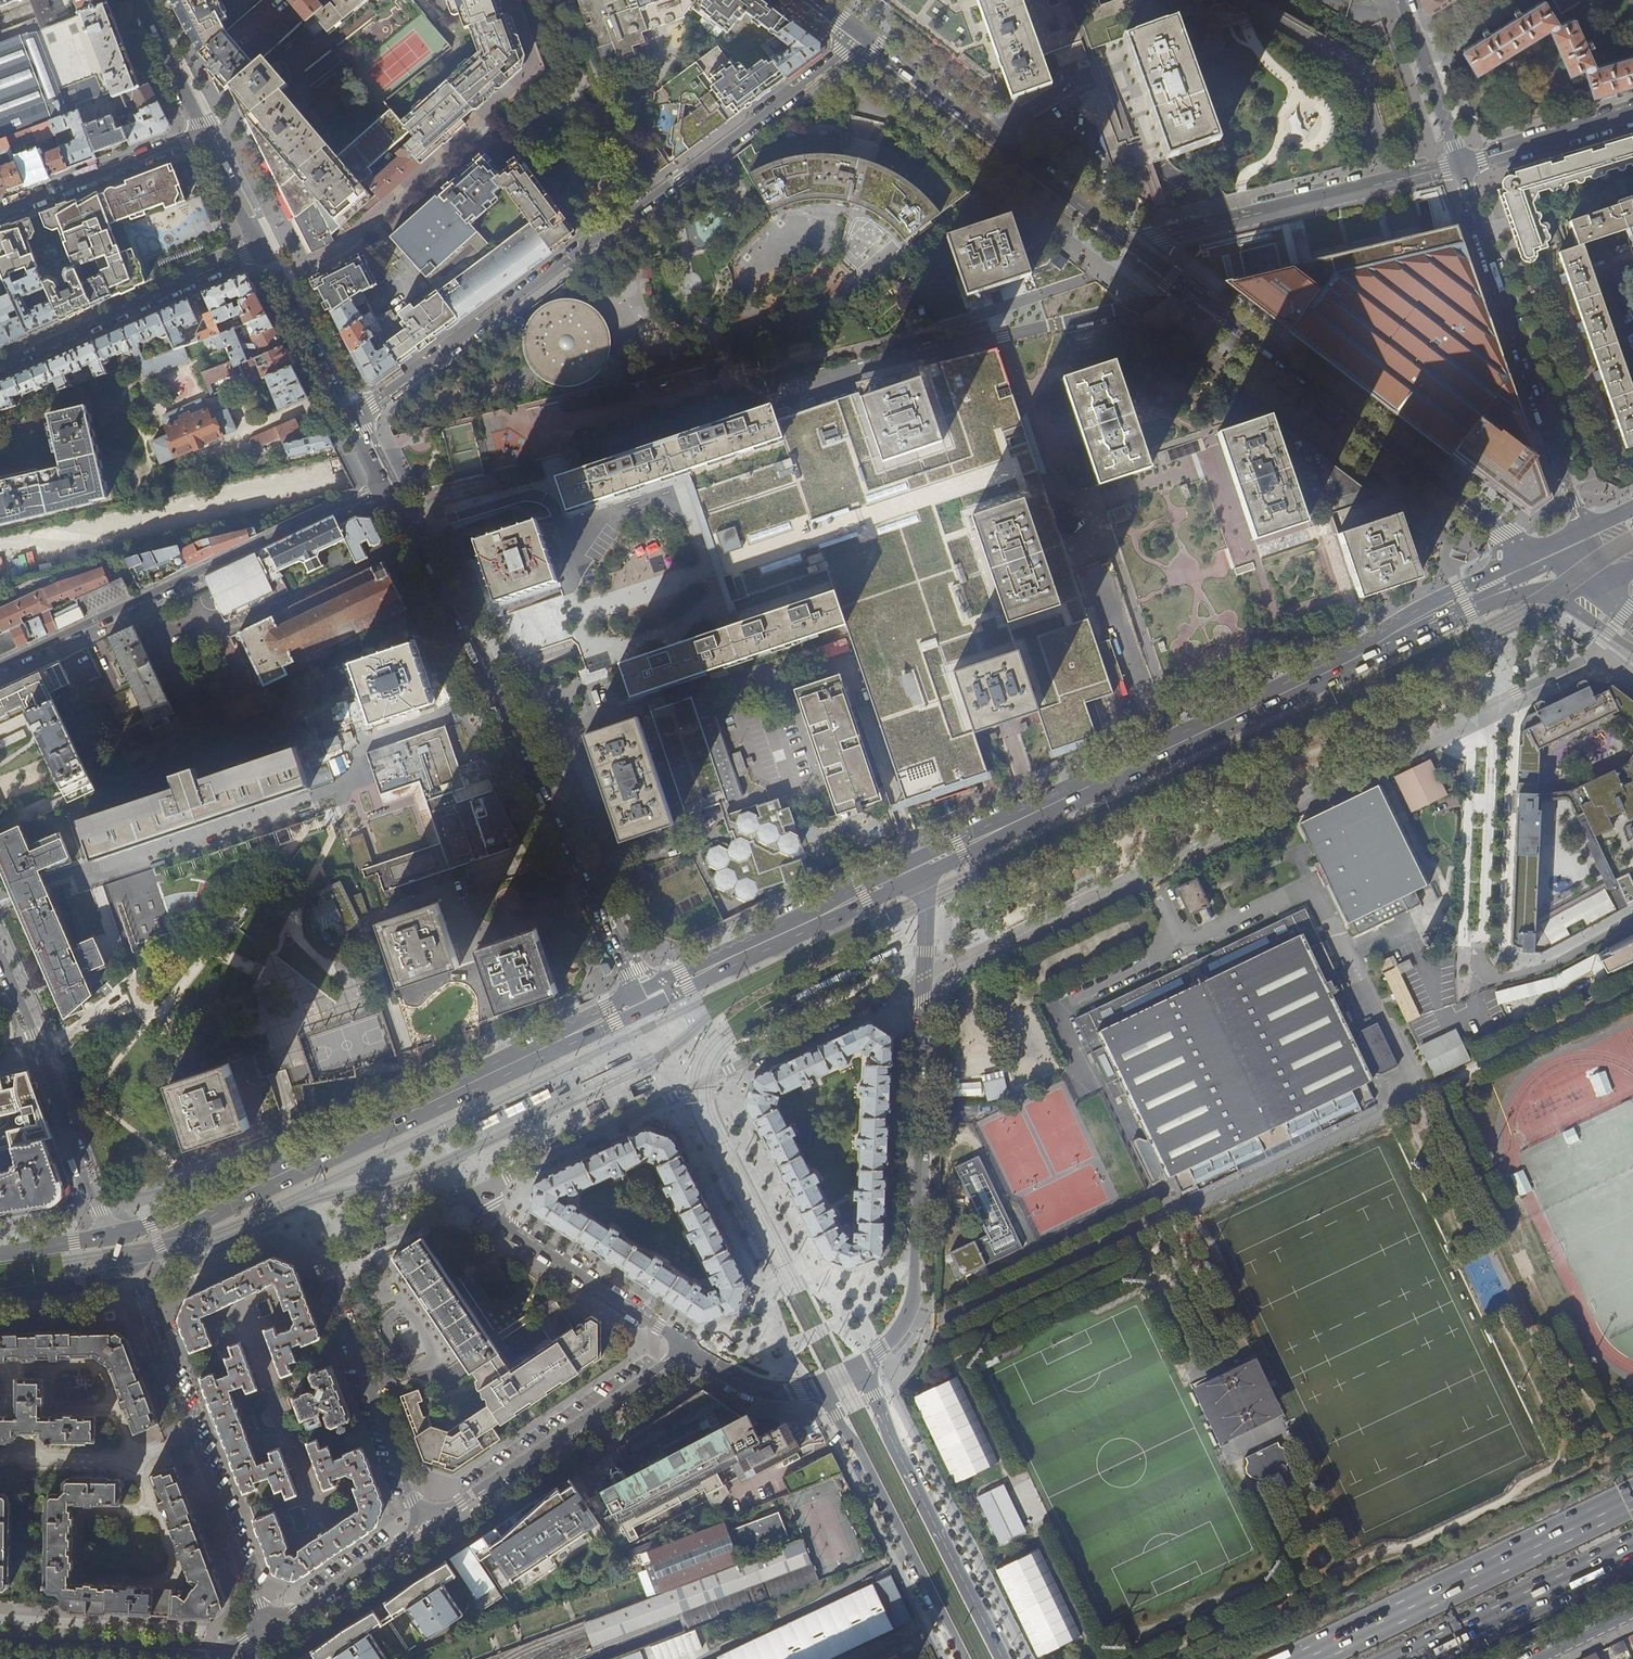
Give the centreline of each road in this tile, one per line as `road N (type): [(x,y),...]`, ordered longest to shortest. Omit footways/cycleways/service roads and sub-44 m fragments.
road 1 (primary): [(1538,553),(913,861)]
road 2 (residential): [(871,41),(352,418)]
road 3 (primary): [(920,877),(1483,603)]
road 4 (primary): [(640,991),(199,1204),(109,1234)]
road 5 (primary): [(128,1269),(246,1198),(648,1007)]
road 6 (secondary): [(387,486),(640,991)]
road 7 (secondary): [(1538,553),(1131,241)]
road 8 (residential): [(924,975),(462,1196)]
road 9 (residential): [(387,486),(0,664)]
road 10 (secondary): [(860,1367),(894,1338),(916,1296),(924,975)]
road 11 (residential): [(128,1269),(267,1629)]
road 12 (tertiary): [(1584,531),(1460,166)]
road 13 (trunk): [(1632,1497),(1308,1658)]
road 14 (residential): [(1131,241),(1460,166)]
road 15 (secondary): [(1003,1658),(860,1367)]
road 16 (residential): [(692,1349),(423,1528)]
road 17 (residential): [(822,1386),(966,1658)]
road 18 (primary): [(913,861),(640,991)]
road 19 (primary): [(648,1007),(920,877)]
road 20 (residential): [(0,955),(109,1234)]
road 21 (residential): [(0,365),(264,247)]
road 22 (residential): [(423,1528),(321,1269)]
road 23 (residential): [(462,1196),(692,1349)]
road 24 (residential): [(267,1629),(221,1652),(0,1640)]
road 25 (trunk): [(1410,1658),(1632,1552)]
road 26 (residential): [(207,134),(0,212)]
road 27 (secondary): [(264,247),(352,418)]
road 28 (residential): [(267,1629),(423,1528)]
road 29 (residential): [(1632,921),(1514,977),(1491,972),(1482,943)]
road 30 (residential): [(993,135),(1073,83),(1042,0)]
road 31 (residential): [(1460,166),(1632,113)]
road 32 (secondary): [(1131,241),(993,135)]
road 33 (residential): [(321,1269),(462,1196)]
road 34 (secondary): [(993,135),(871,41)]
road 35 (secondary): [(139,0),(207,134)]
road 36 (residential): [(822,1386),(757,1388),(692,1349)]
road 37 (primary): [(0,1297),(128,1269)]
road 38 (secondary): [(207,134),(264,247)]
road 39 (tertiary): [(1460,166),(1419,47)]

